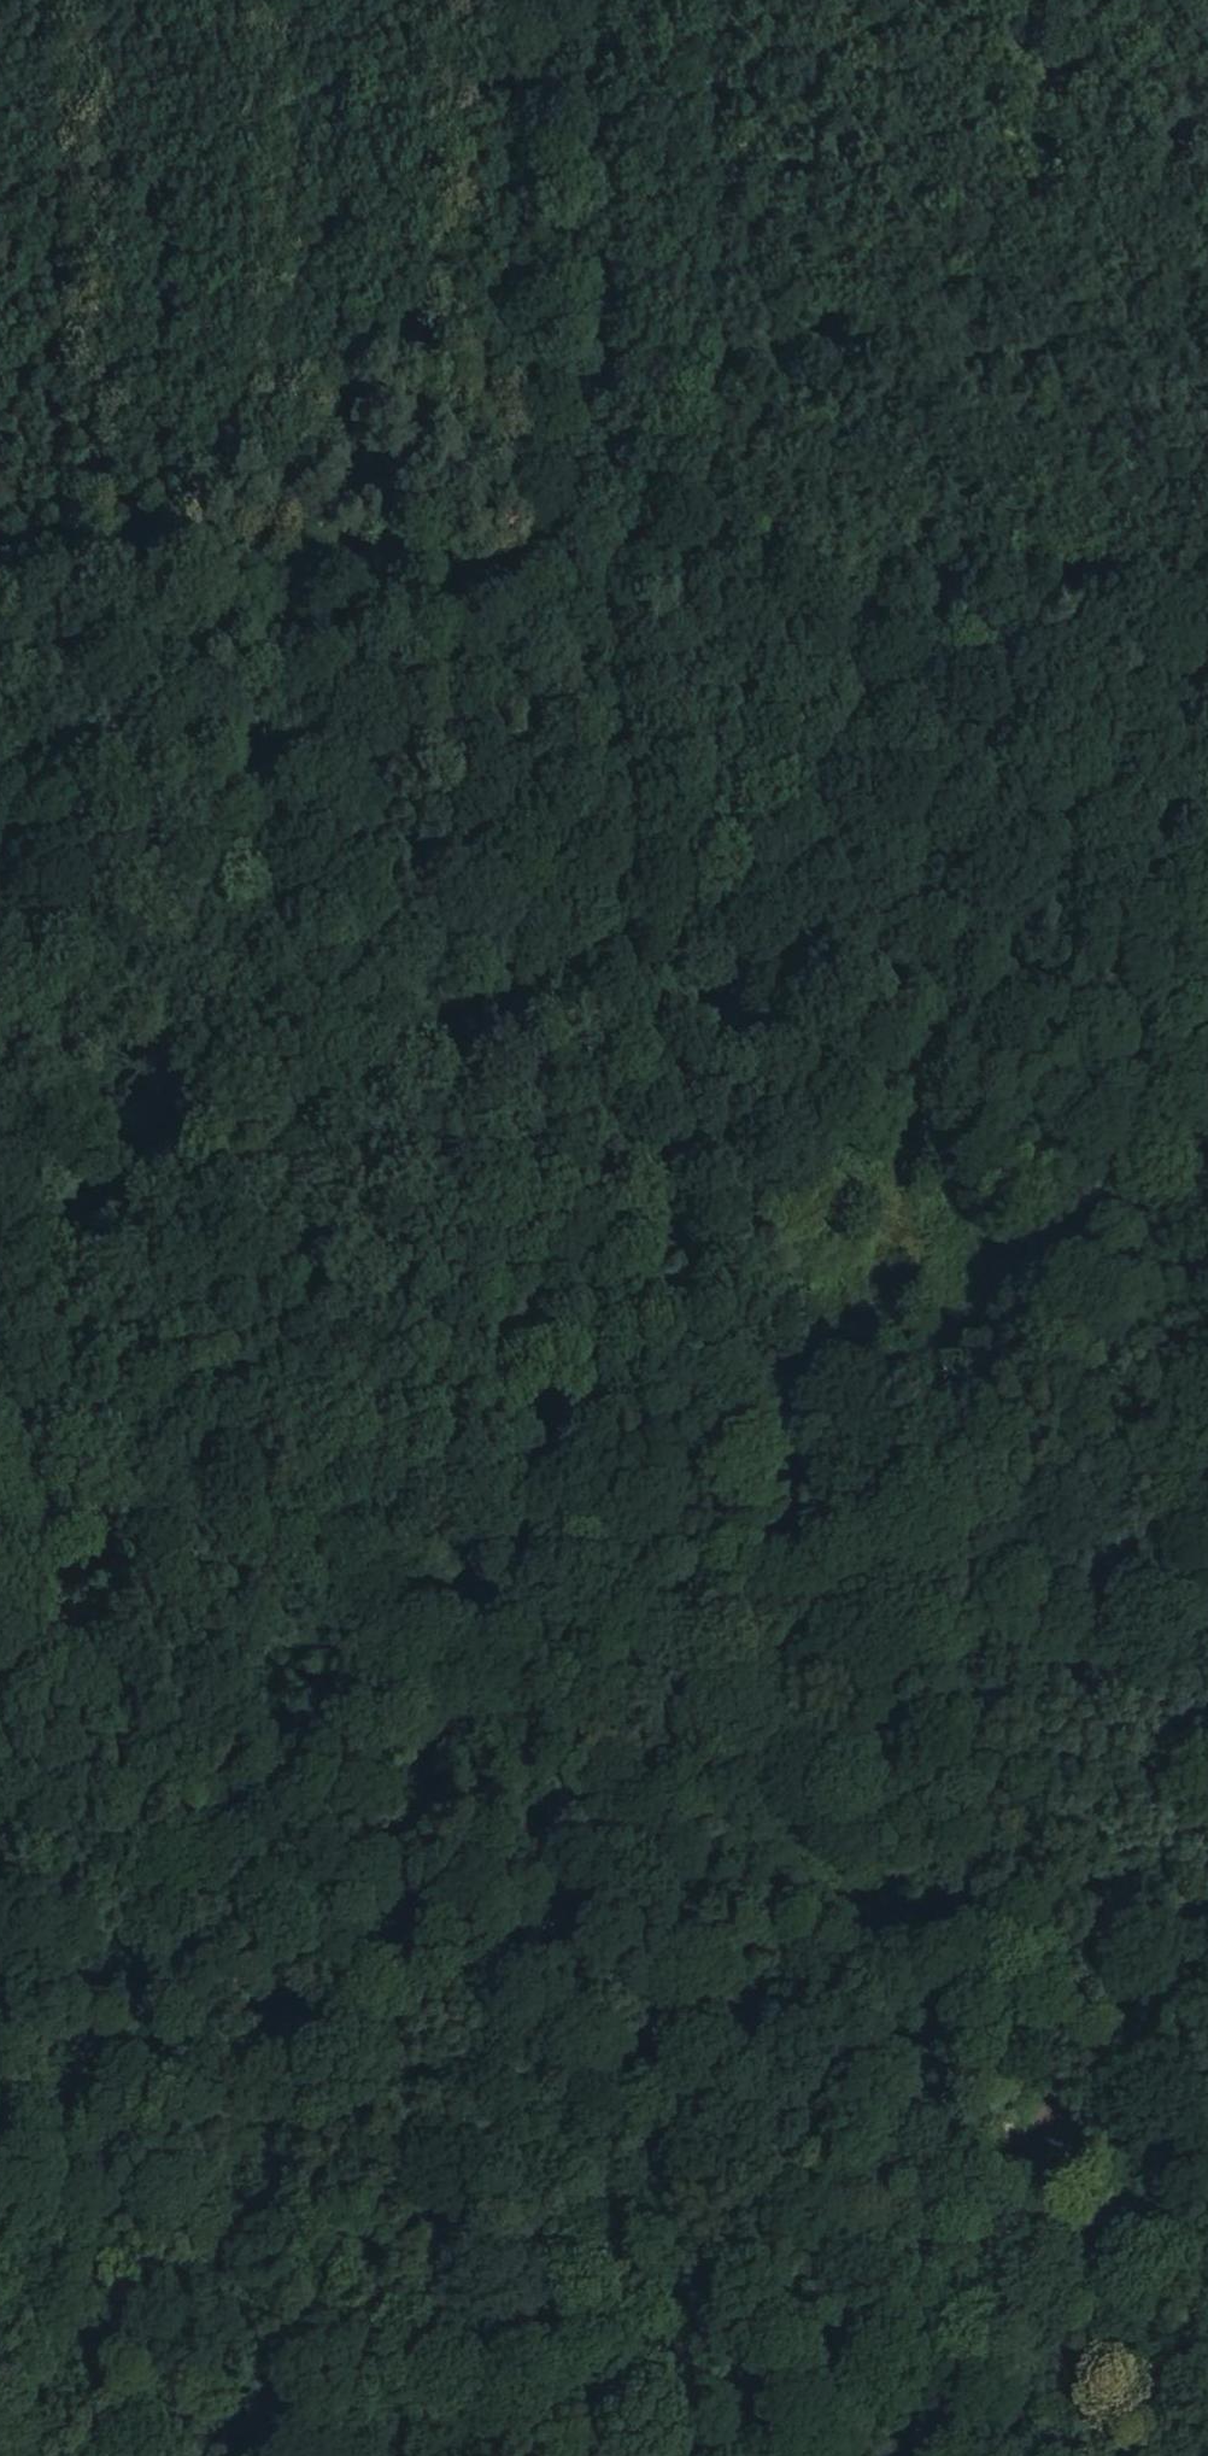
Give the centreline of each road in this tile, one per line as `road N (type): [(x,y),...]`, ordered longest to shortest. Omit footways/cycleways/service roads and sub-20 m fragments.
road 1 (track): [(0,2279),(491,2290),(980,2253)]
road 2 (track): [(677,0),(677,309),(716,620)]

